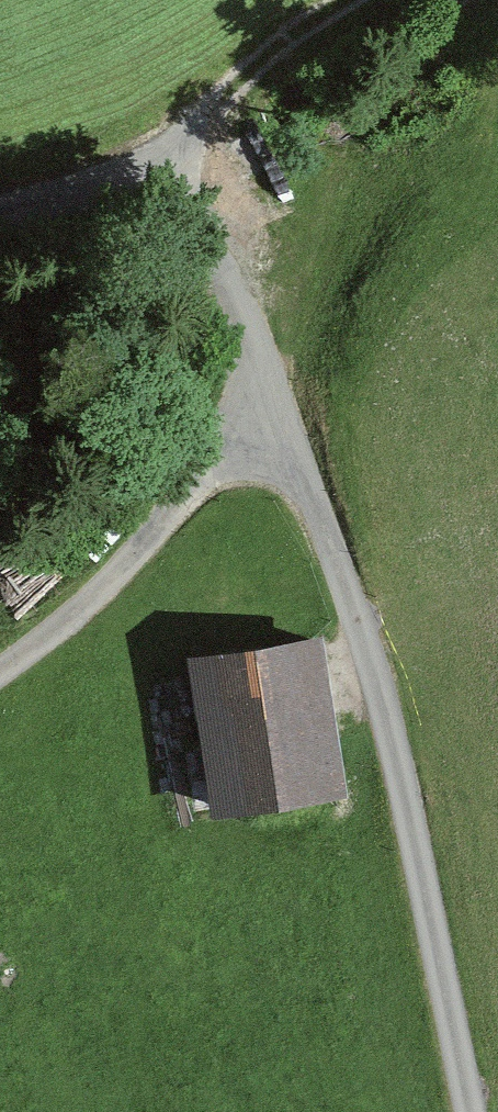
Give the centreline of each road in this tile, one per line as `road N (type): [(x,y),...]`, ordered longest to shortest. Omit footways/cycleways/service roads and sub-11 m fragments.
road 1 (unclassified): [(272,419),(321,515),(367,636),(473,1111)]
road 2 (unclassified): [(0,215),(136,200),(182,223),(218,270),(272,419)]
road 3 (unclassified): [(272,419),(218,456),(89,598),(0,668)]
road 4 (track): [(343,0),(238,81),(136,200)]

